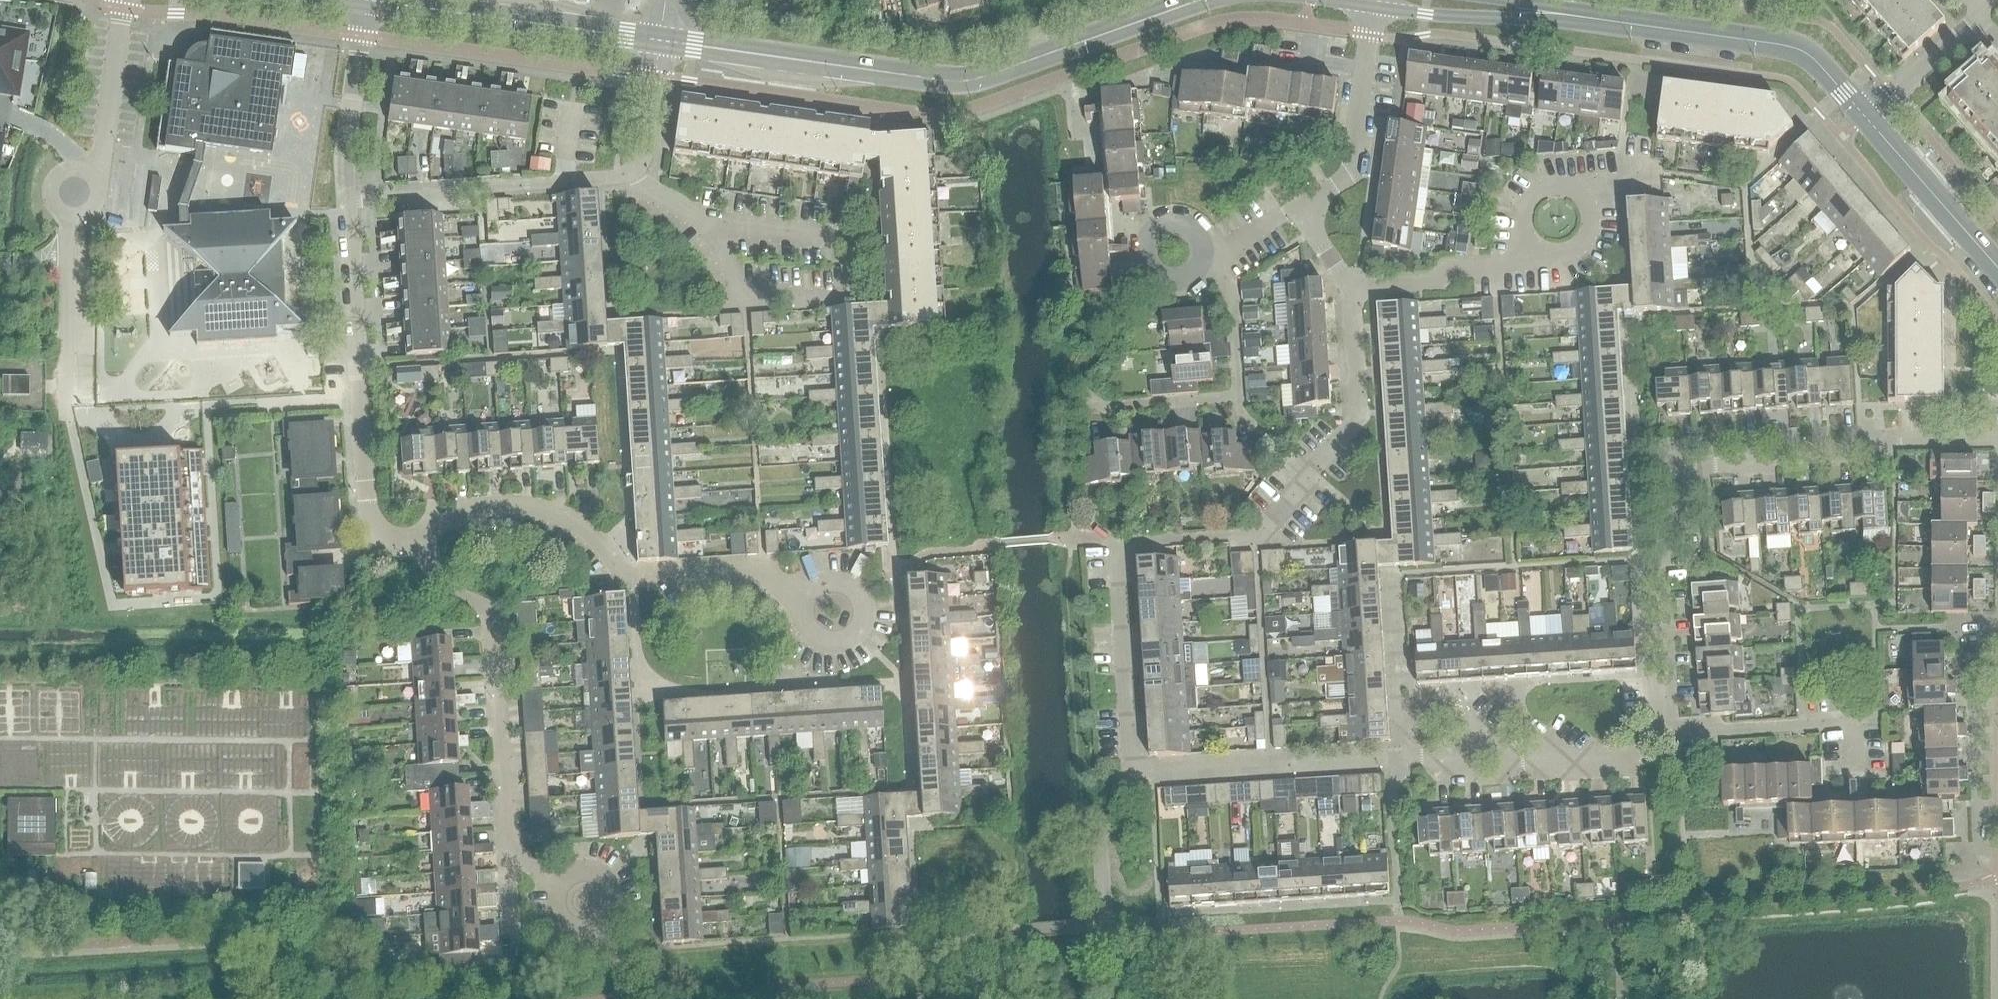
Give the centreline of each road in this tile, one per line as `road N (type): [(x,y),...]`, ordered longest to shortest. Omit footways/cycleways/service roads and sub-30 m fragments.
road 1 (residential): [(1129,771),(1115,542),(1250,534),(1354,422),(1352,289)]
road 2 (residential): [(1651,732),(1643,576),(1668,559),(1666,460),(1846,450),(1870,439),(1997,438)]
road 3 (tertiary): [(1200,0),(949,81),(659,39)]
road 4 (residential): [(1129,771),(1632,755),(1651,732)]
road 5 (tertiary): [(1869,109),(1818,56),(1777,41),(1426,0)]
road 6 (residential): [(793,597),(741,567),(628,574),(586,530),(525,506),(465,510),(411,541)]
road 7 (residential): [(506,853),(490,614),(444,587),(411,541)]
road 8 (residential): [(388,537),(365,511),(345,197)]
road 9 (tertiary): [(659,39),(369,0)]
road 10 (residential): [(1853,765),(1851,725),(1651,732)]
road 11 (residential): [(345,197),(564,181)]
road 12 (residential): [(345,197),(364,0)]
road 13 (tertiary): [(1997,257),(1869,109)]
road 14 (residential): [(848,288),(742,291),(703,222)]
road 15 (residential): [(1352,289),(1432,285),(1445,273),(1524,266)]
road 16 (residential): [(1353,169),(1374,0)]
road 17 (residential): [(556,892),(584,871),(606,881),(613,904),(602,923),(583,929),(564,921),(556,903)]
road 18 (residential): [(1563,184),(1591,190),(1599,210),(1589,250),(1558,269),(1524,266)]
road 19 (residential): [(793,597),(827,582),(861,604),(861,632),(838,642),(814,636)]
road 20 (residential): [(1238,397),(1229,284),(1204,251)]
road 21 (residential): [(703,222),(845,235)]
road 22 (residential): [(632,176),(659,39)]
road 23 (residential): [(1869,109),(1976,22)]

